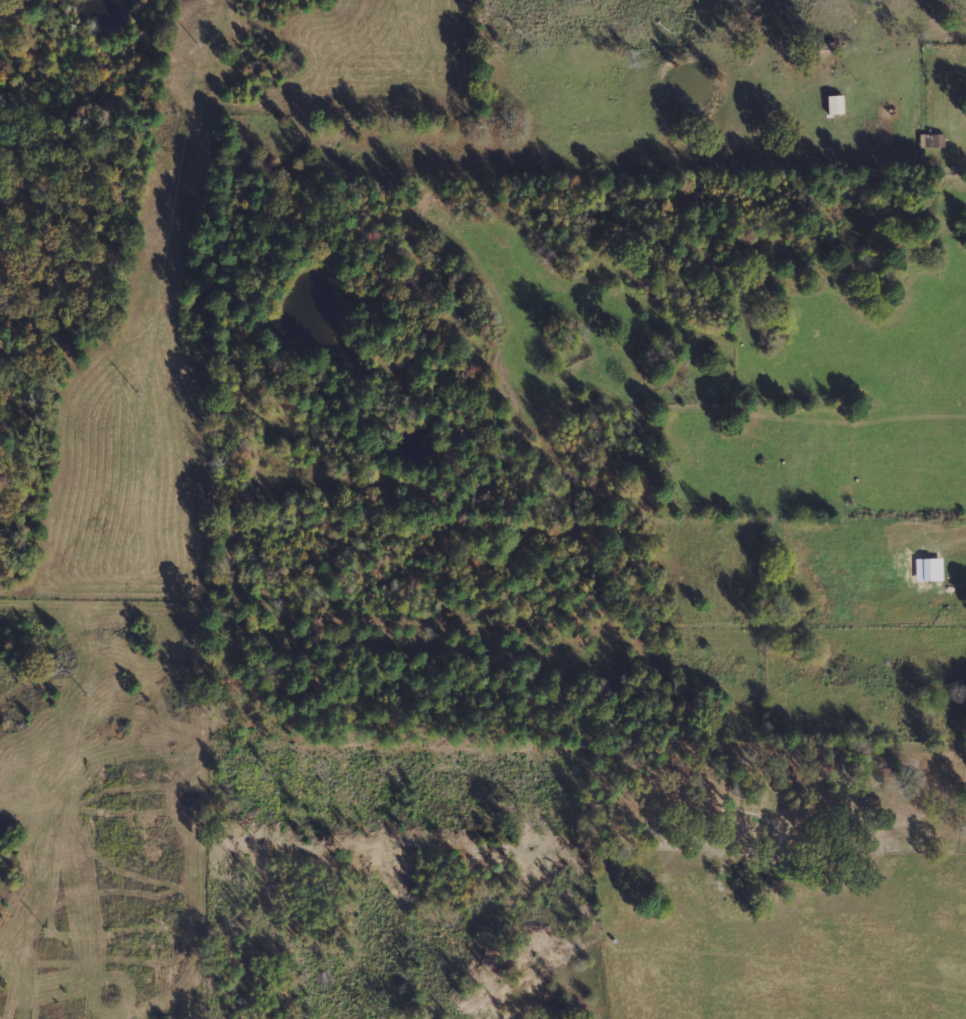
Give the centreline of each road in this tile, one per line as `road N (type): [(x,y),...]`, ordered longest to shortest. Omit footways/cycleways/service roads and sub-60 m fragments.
road 1 (residential): [(965,369),(713,339)]
road 2 (residential): [(965,602),(847,630)]

